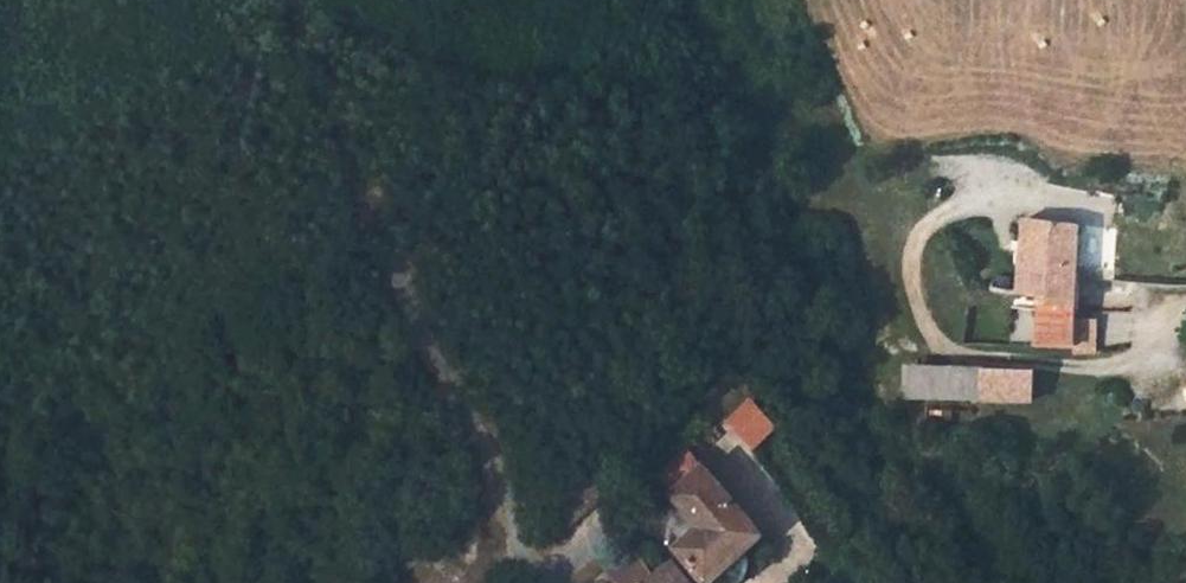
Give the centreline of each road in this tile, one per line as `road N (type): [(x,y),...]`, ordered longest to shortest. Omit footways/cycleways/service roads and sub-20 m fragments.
road 1 (unclassified): [(320,0),(451,352),(500,440),(545,582)]
road 2 (track): [(1120,365),(973,362),(947,356),(927,327),(916,242),(931,223),(1016,203)]

